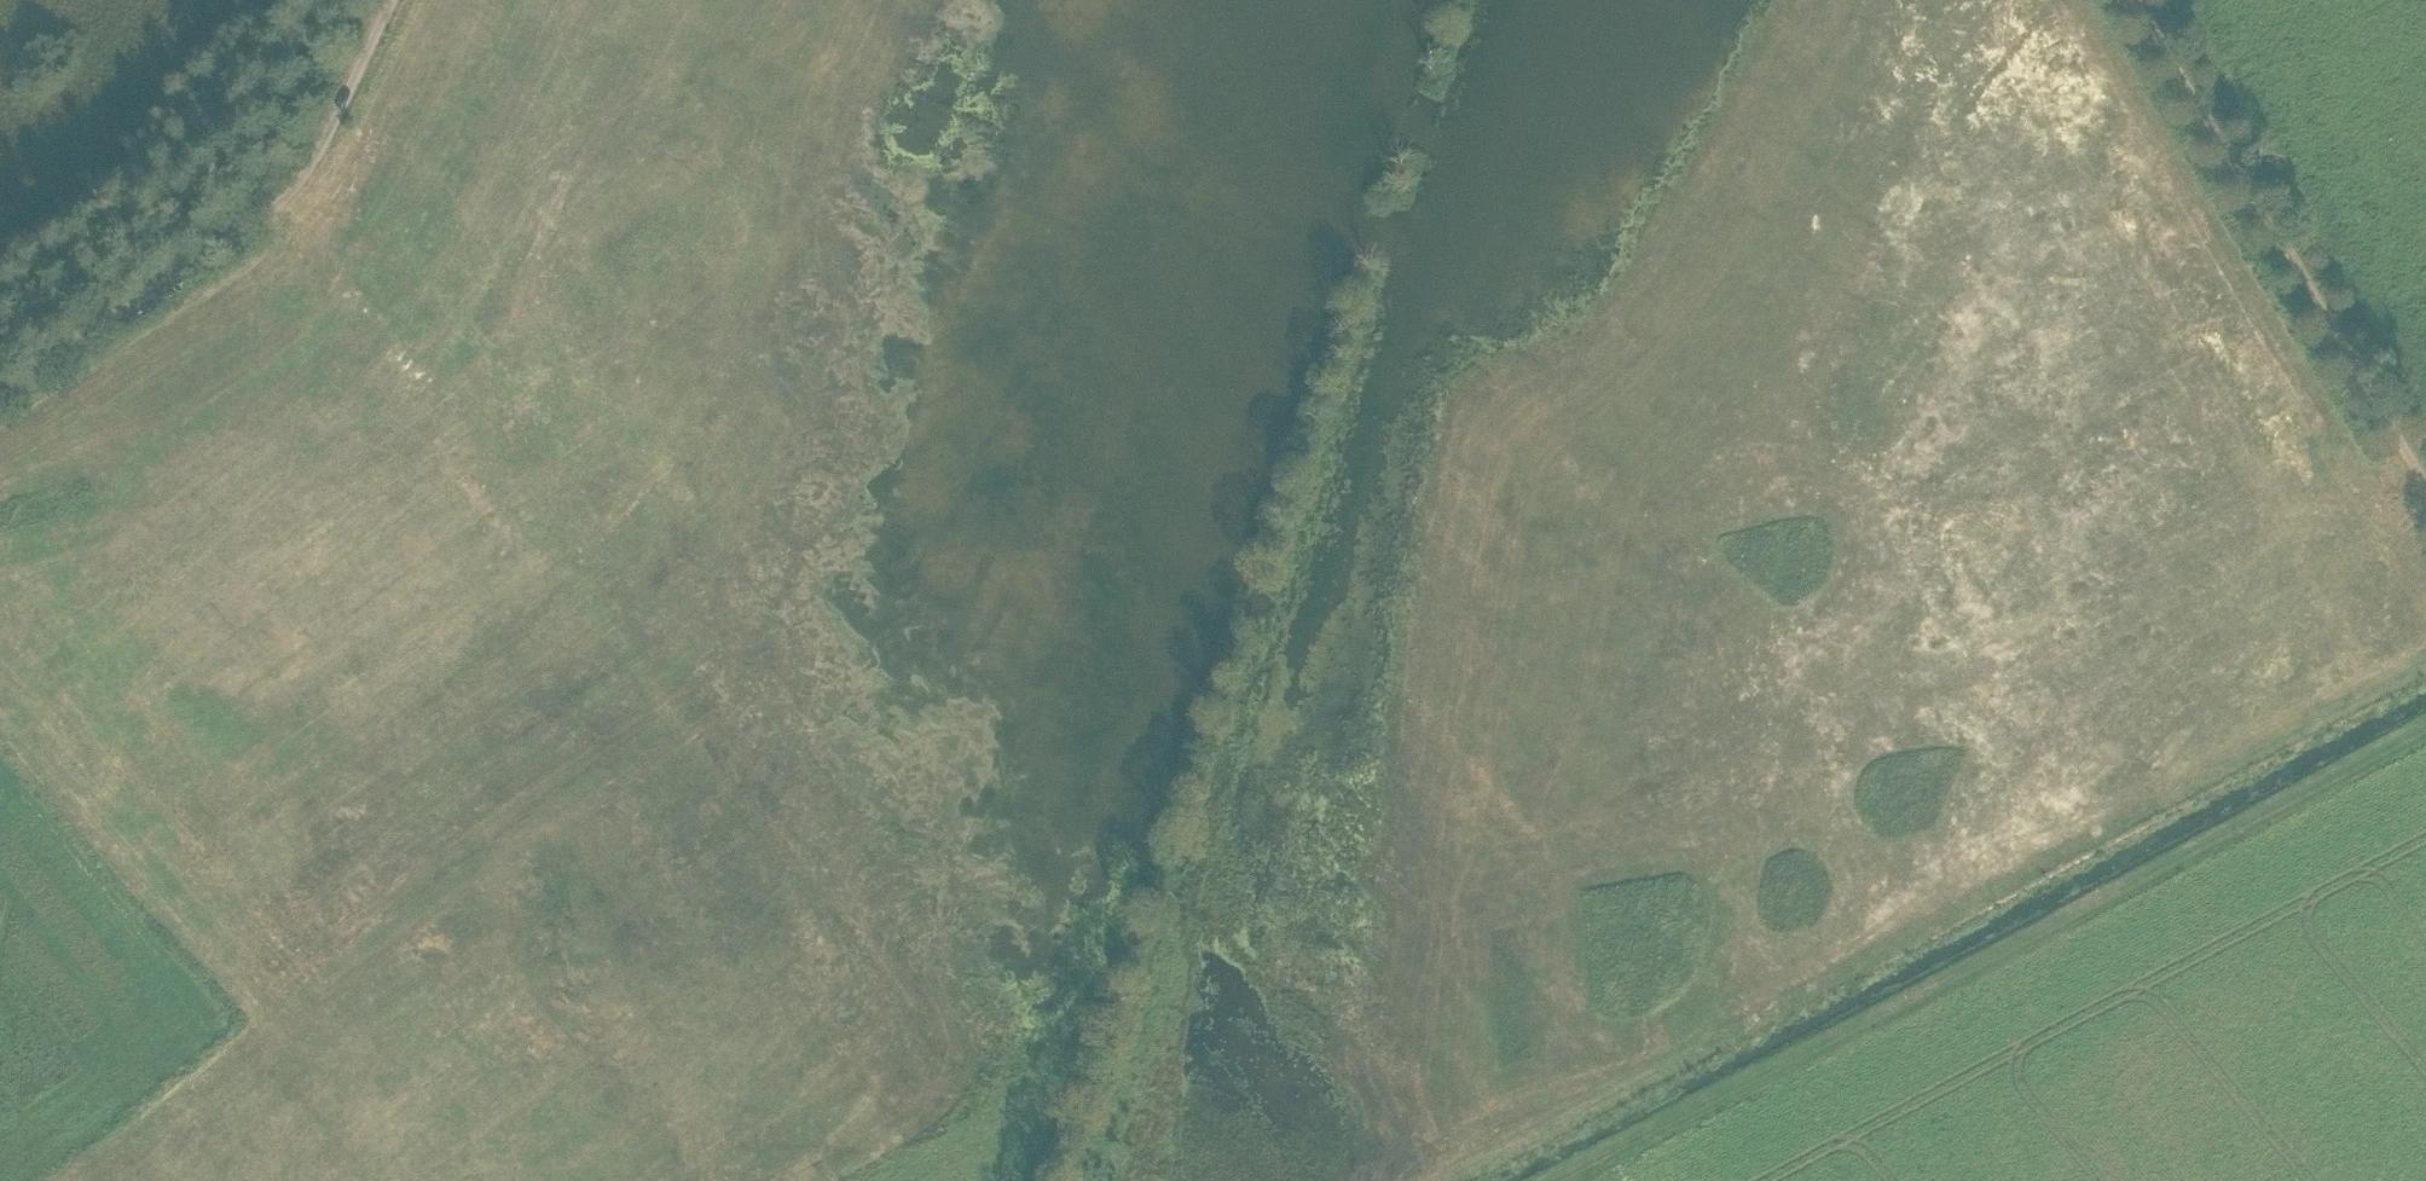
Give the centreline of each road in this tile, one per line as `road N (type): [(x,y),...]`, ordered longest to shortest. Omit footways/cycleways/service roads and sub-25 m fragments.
road 1 (track): [(2128,0),(2425,496)]
road 2 (track): [(367,0),(273,178),(0,370)]

